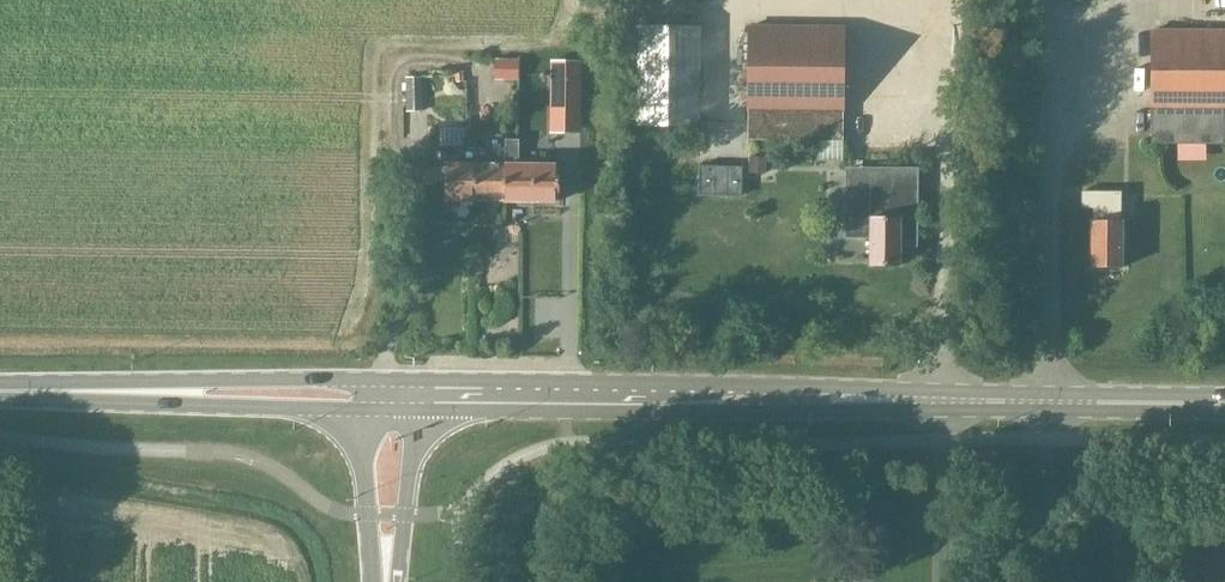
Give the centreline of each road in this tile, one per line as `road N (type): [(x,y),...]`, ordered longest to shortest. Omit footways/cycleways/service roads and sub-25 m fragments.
road 1 (primary): [(1224,395),(392,379)]
road 2 (primary): [(418,409),(1224,412)]
road 3 (secondary): [(392,379),(60,383),(42,391)]
road 4 (secondary): [(42,391),(60,401),(363,409)]
road 5 (primary): [(397,581),(418,409)]
road 6 (primary): [(363,409),(372,581)]

